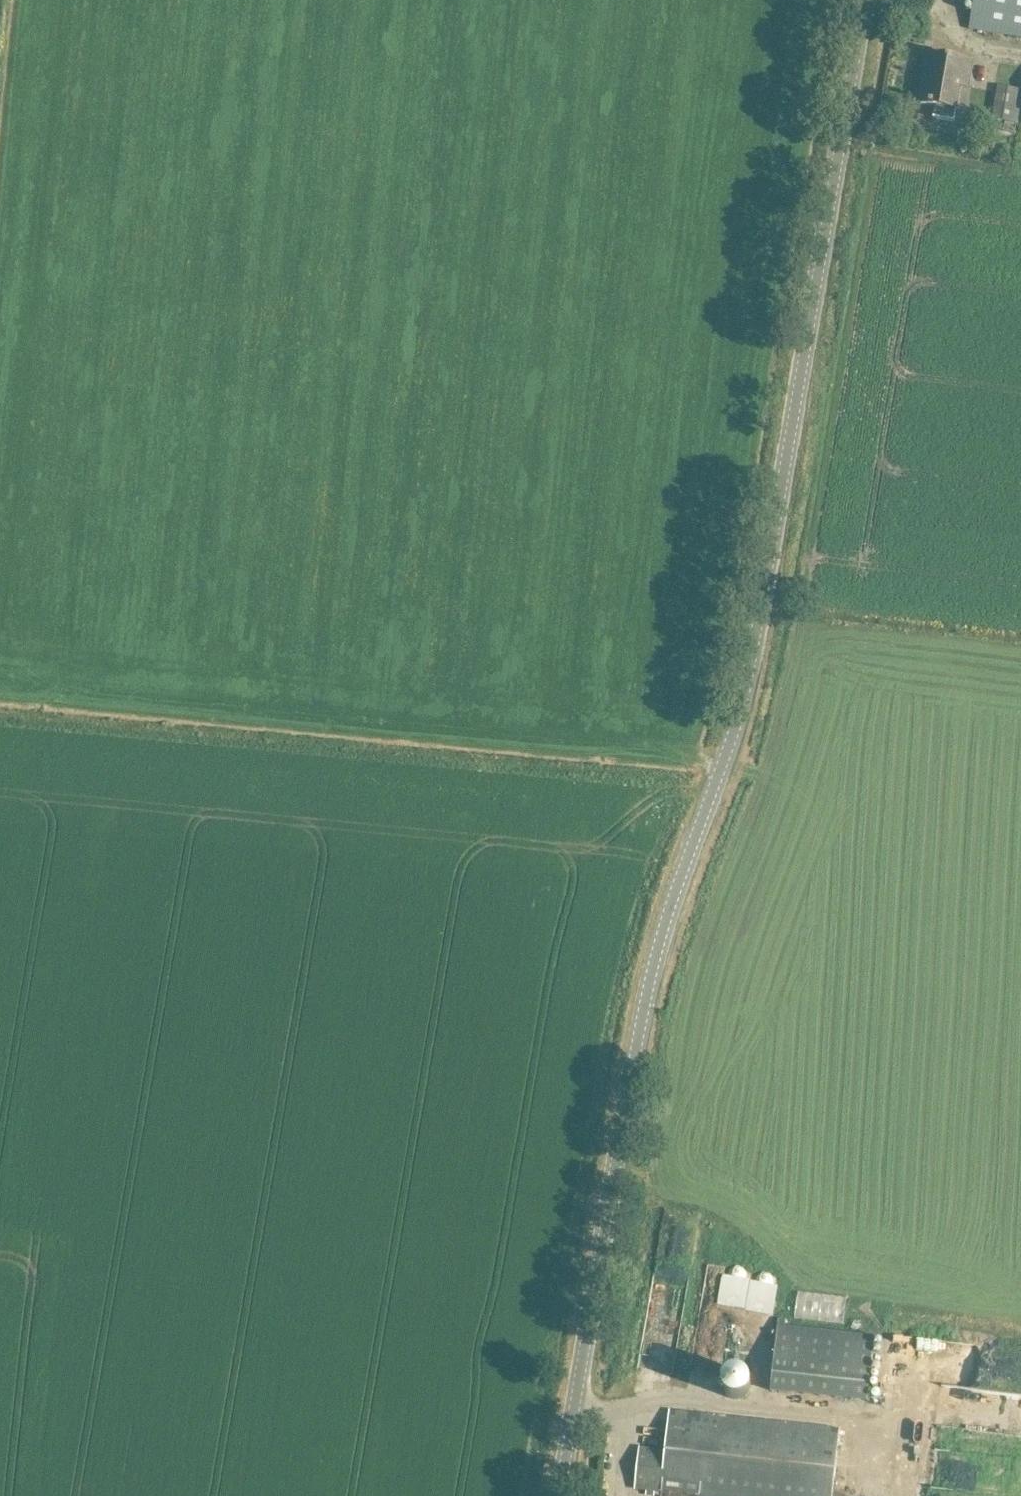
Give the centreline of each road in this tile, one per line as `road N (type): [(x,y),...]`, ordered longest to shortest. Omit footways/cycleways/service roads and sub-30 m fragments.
road 1 (unclassified): [(563,1495),(649,1000),(736,729),(796,485),(872,0)]

